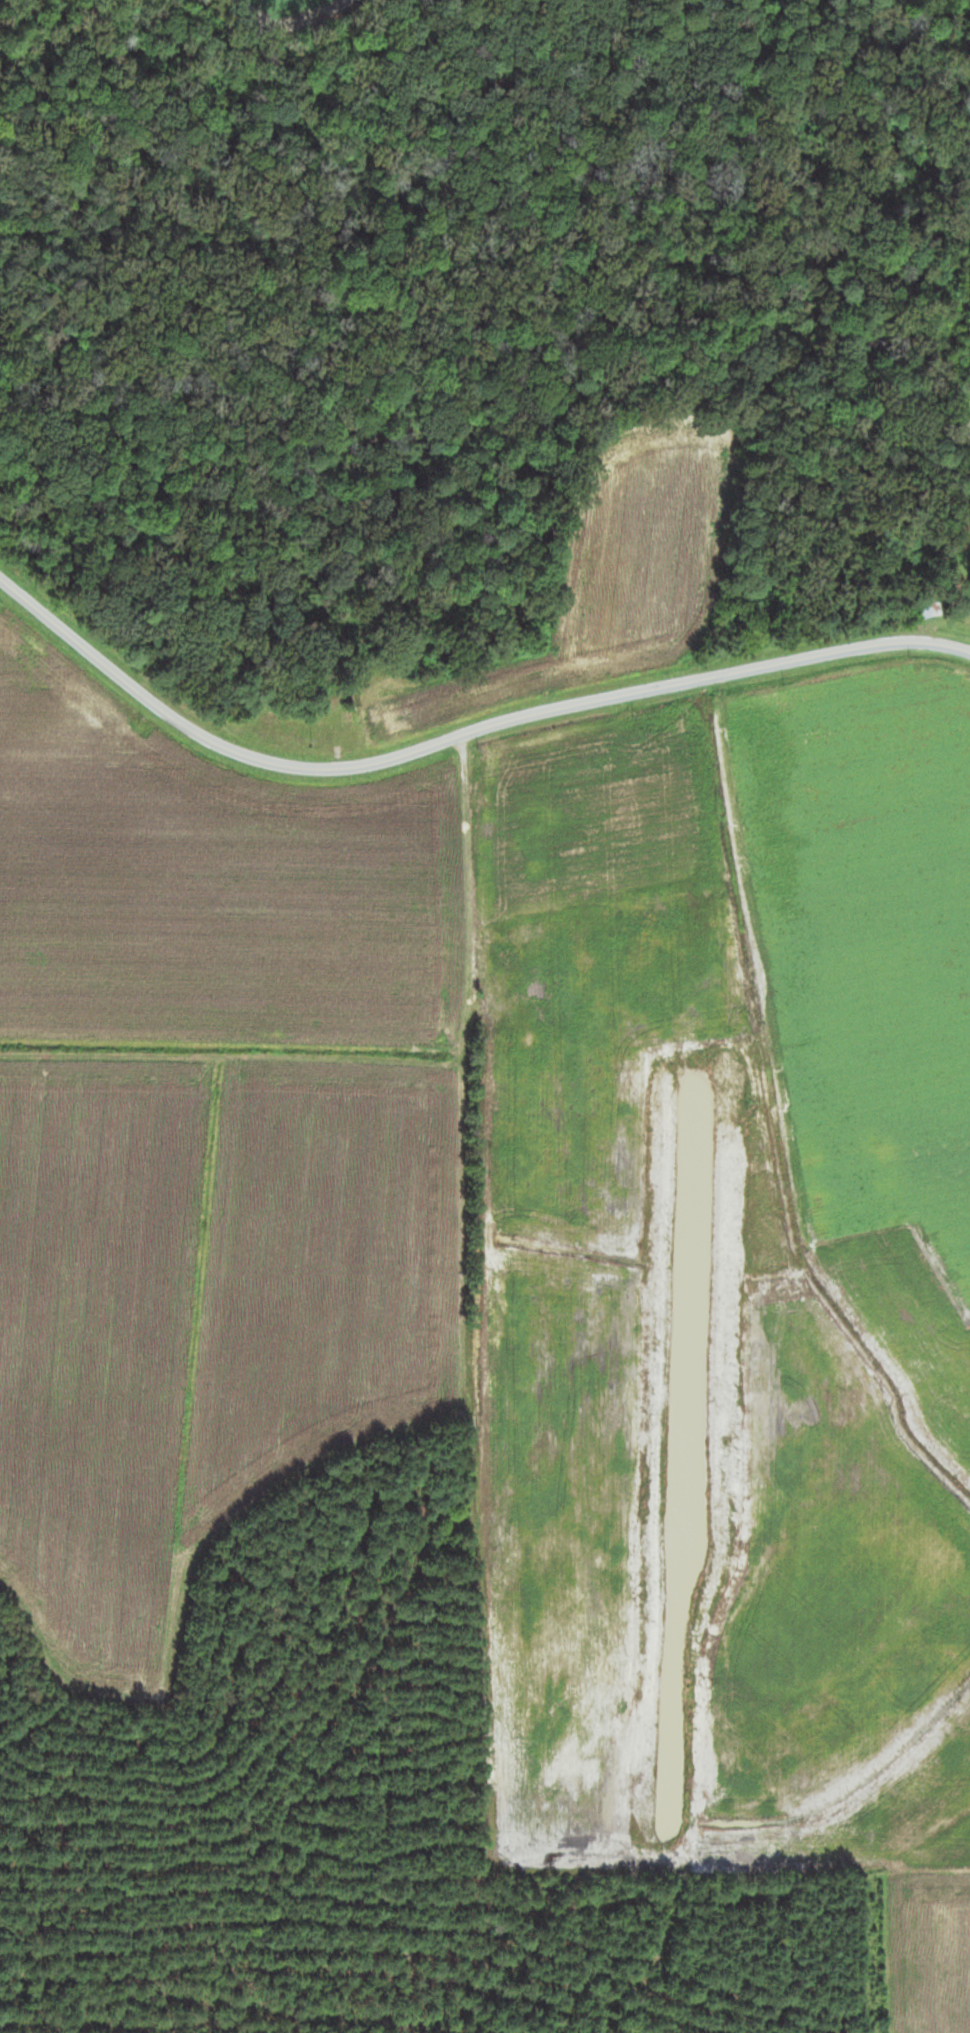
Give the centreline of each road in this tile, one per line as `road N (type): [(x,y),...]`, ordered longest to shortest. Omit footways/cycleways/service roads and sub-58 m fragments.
road 1 (residential): [(969,652),(913,642),(853,650),(489,725),(359,767),(305,768),(250,757),(180,724),(0,578)]

